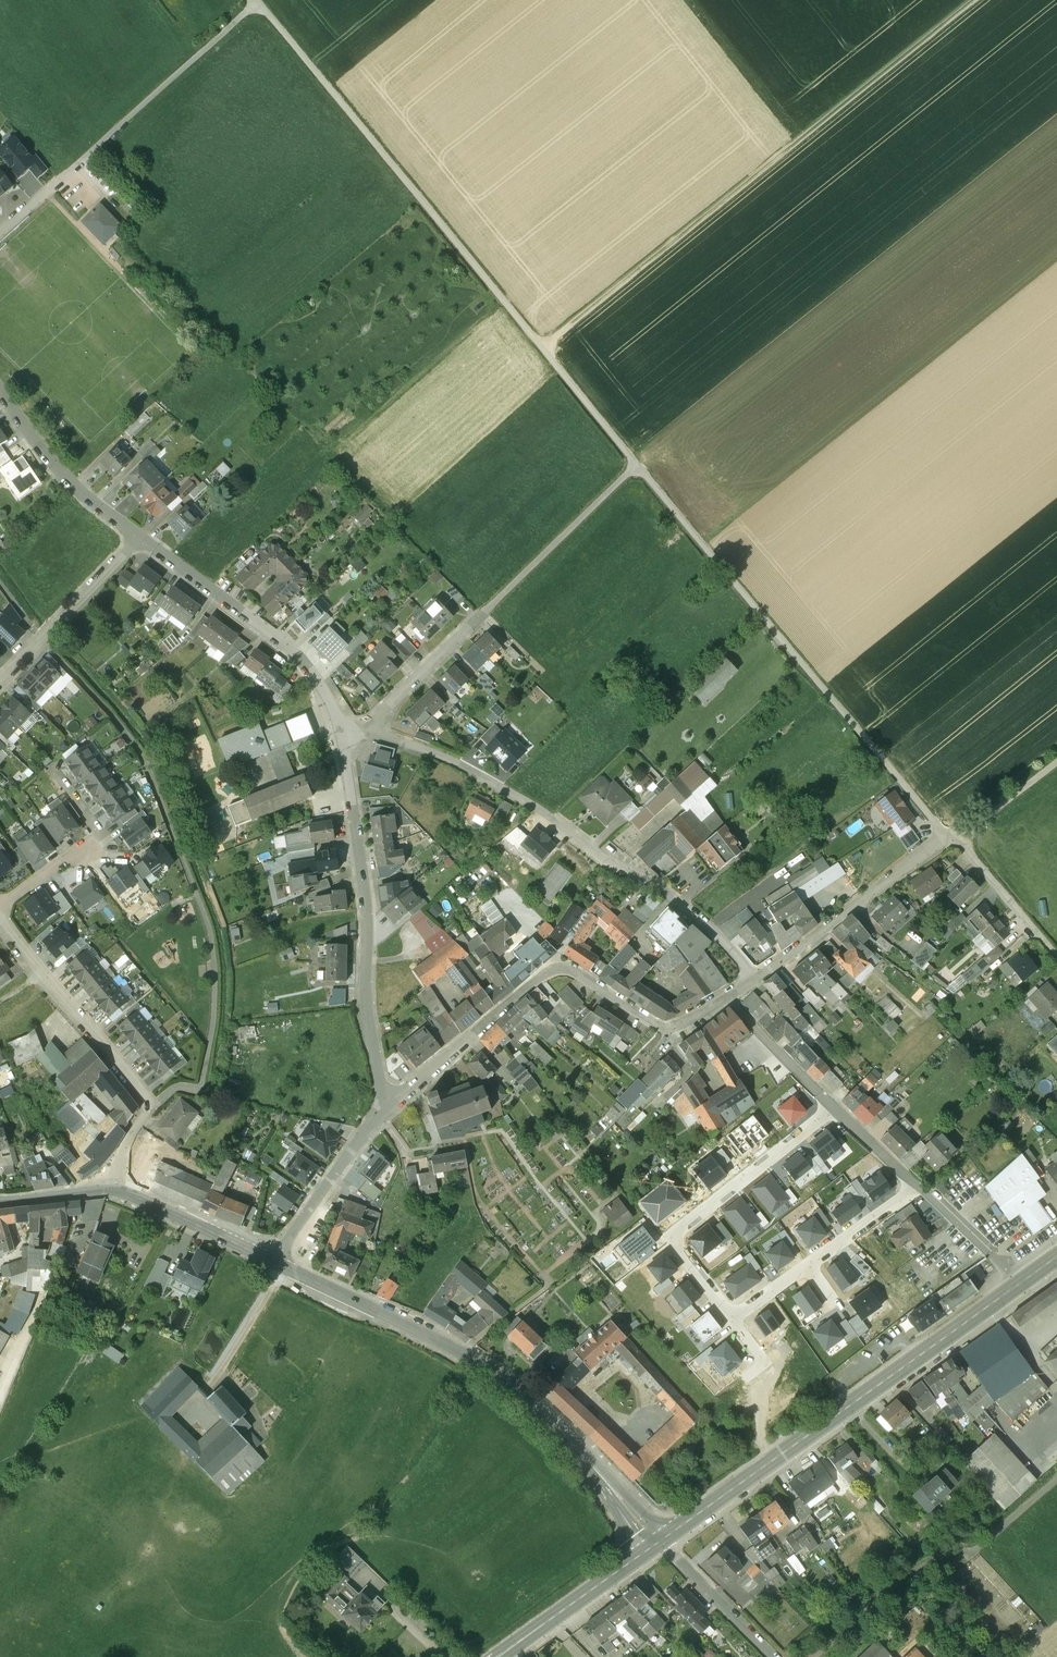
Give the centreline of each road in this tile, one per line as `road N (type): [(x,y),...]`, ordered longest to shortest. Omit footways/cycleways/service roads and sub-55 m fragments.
road 1 (track): [(946,840),(255,0)]
road 2 (track): [(542,350),(974,0)]
road 3 (secondary): [(659,1543),(558,1426),(515,1390),(421,1332),(274,1264)]
road 4 (residential): [(754,980),(718,934),(667,893),(606,861),(500,786),(371,729)]
road 5 (secondary): [(1023,1284),(659,1543)]
road 6 (residential): [(391,1102),(560,970),(671,1030),(727,999)]
road 7 (residential): [(754,980),(946,840),(957,841),(1056,959)]
road 8 (residential): [(345,740),(366,903),(369,1012),(391,1102)]
road 9 (residential): [(0,234),(257,3)]
road 10 (residential): [(108,1192),(149,1107),(145,1096),(0,923)]
road 11 (residential): [(834,1109),(673,1239),(732,1317)]
road 12 (residential): [(137,540),(276,637),(319,679),(345,740)]
road 13 (residential): [(732,1317),(916,1187)]
road 14 (track): [(480,619),(635,464)]
road 15 (residential): [(274,1264),(391,1102)]
road 16 (residential): [(137,540),(0,683)]
road 17 (residential): [(0,401),(48,465),(137,540)]
road 18 (secondary): [(659,1543),(499,1656)]
road 19 (secondary): [(274,1264),(108,1192)]
road 20 (track): [(689,0),(801,139)]
road 21 (residential): [(659,1543),(770,1656)]
road 22 (residential): [(371,729),(480,619)]
road 23 (residential): [(727,999),(834,1109)]
road 24 (residential): [(916,1187),(1023,1284)]
road 25 (track): [(1056,763),(957,841)]

